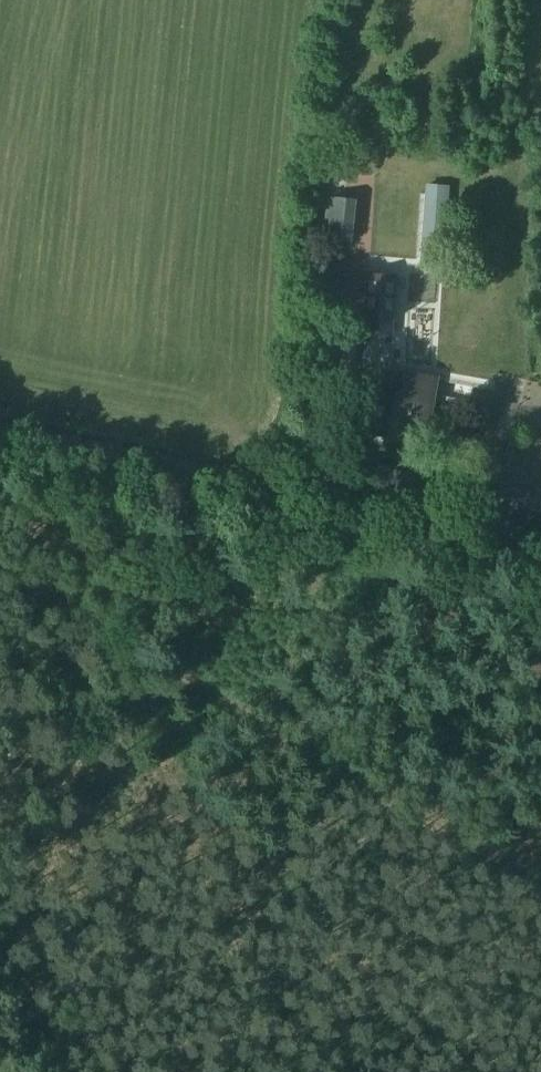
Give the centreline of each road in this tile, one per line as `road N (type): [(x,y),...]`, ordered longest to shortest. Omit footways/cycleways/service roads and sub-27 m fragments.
road 1 (track): [(540,913),(489,868),(146,653),(0,578)]
road 2 (unclassified): [(540,550),(0,435)]

